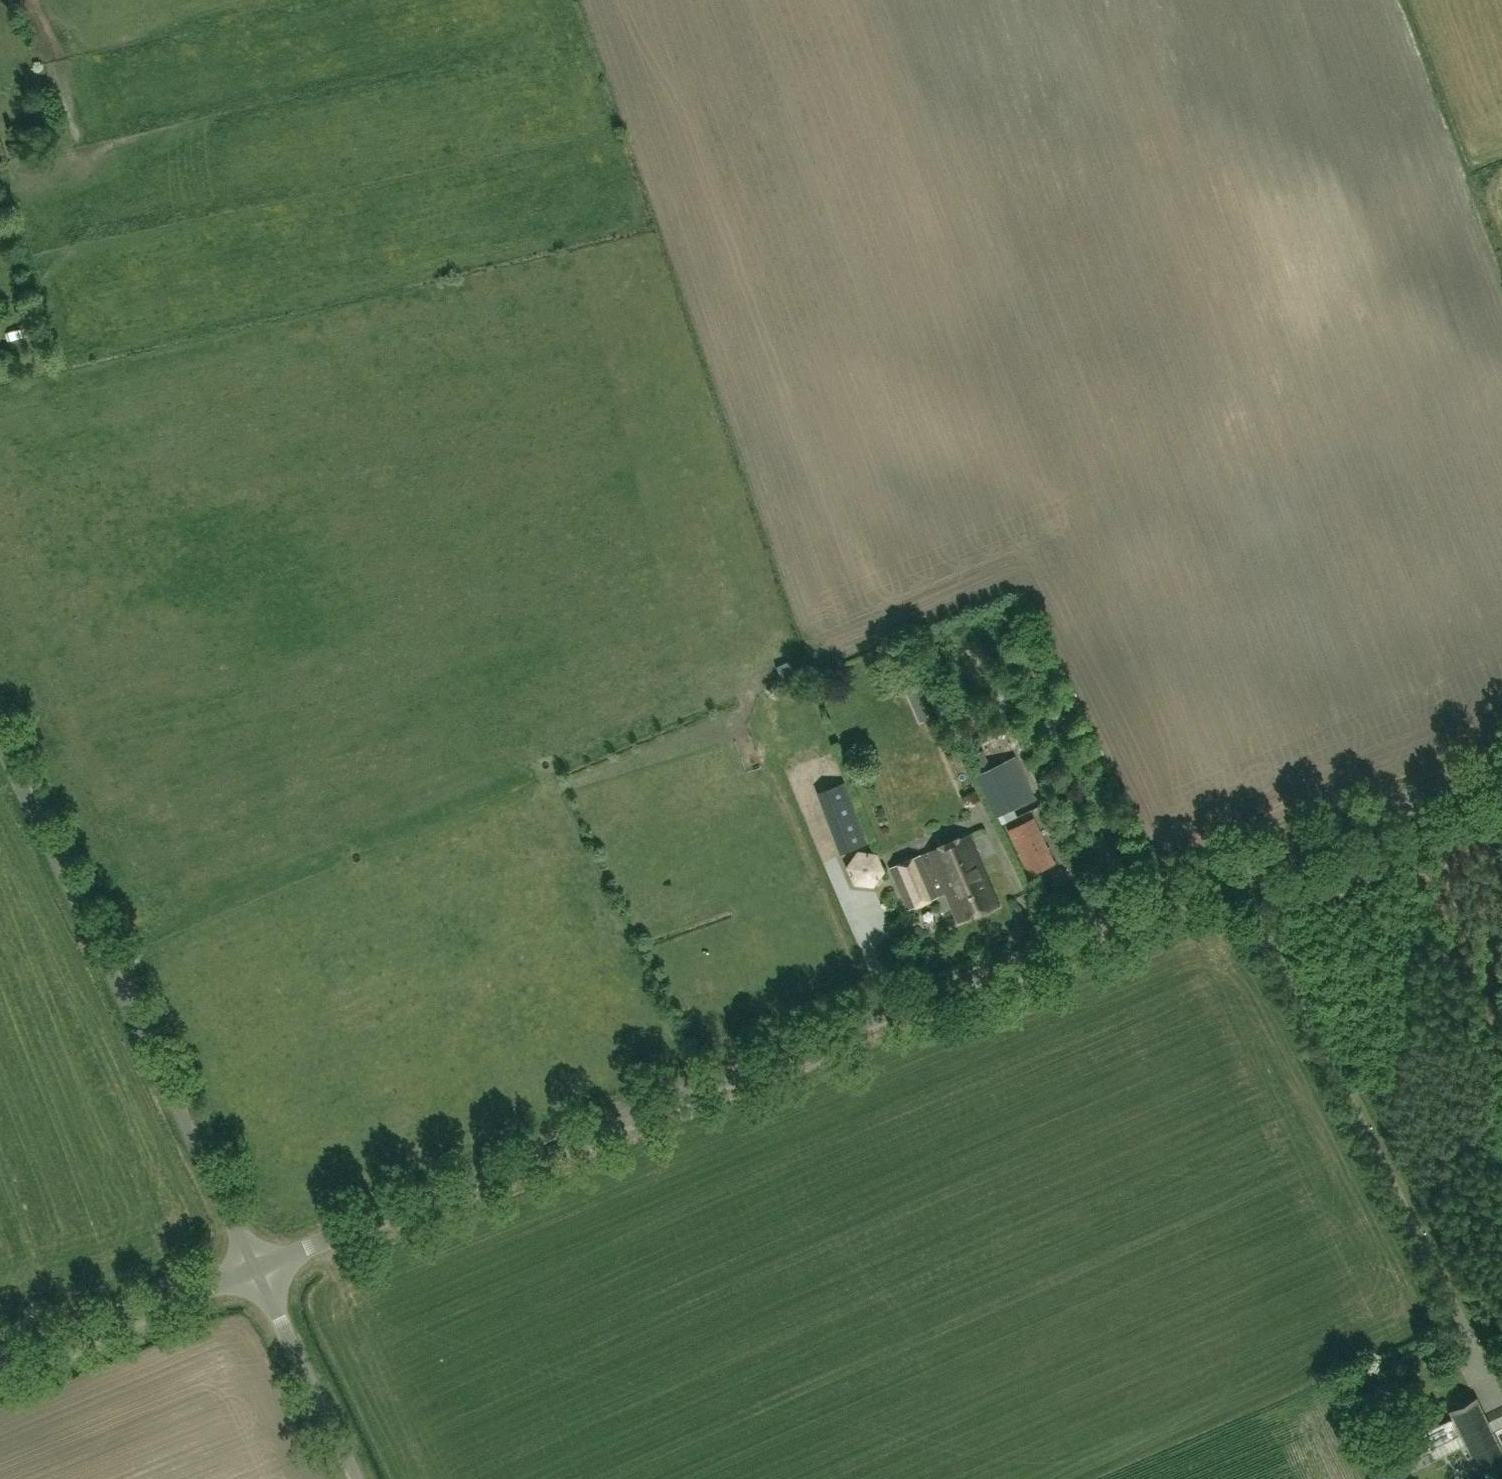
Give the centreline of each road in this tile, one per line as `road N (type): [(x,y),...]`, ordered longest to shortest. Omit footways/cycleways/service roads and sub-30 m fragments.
road 1 (unclassified): [(259,1270),(919,998),(1501,771)]
road 2 (unclassified): [(259,1270),(0,729)]
road 3 (unclassified): [(0,1376),(259,1270)]
road 4 (unclassified): [(361,1478),(259,1270)]

